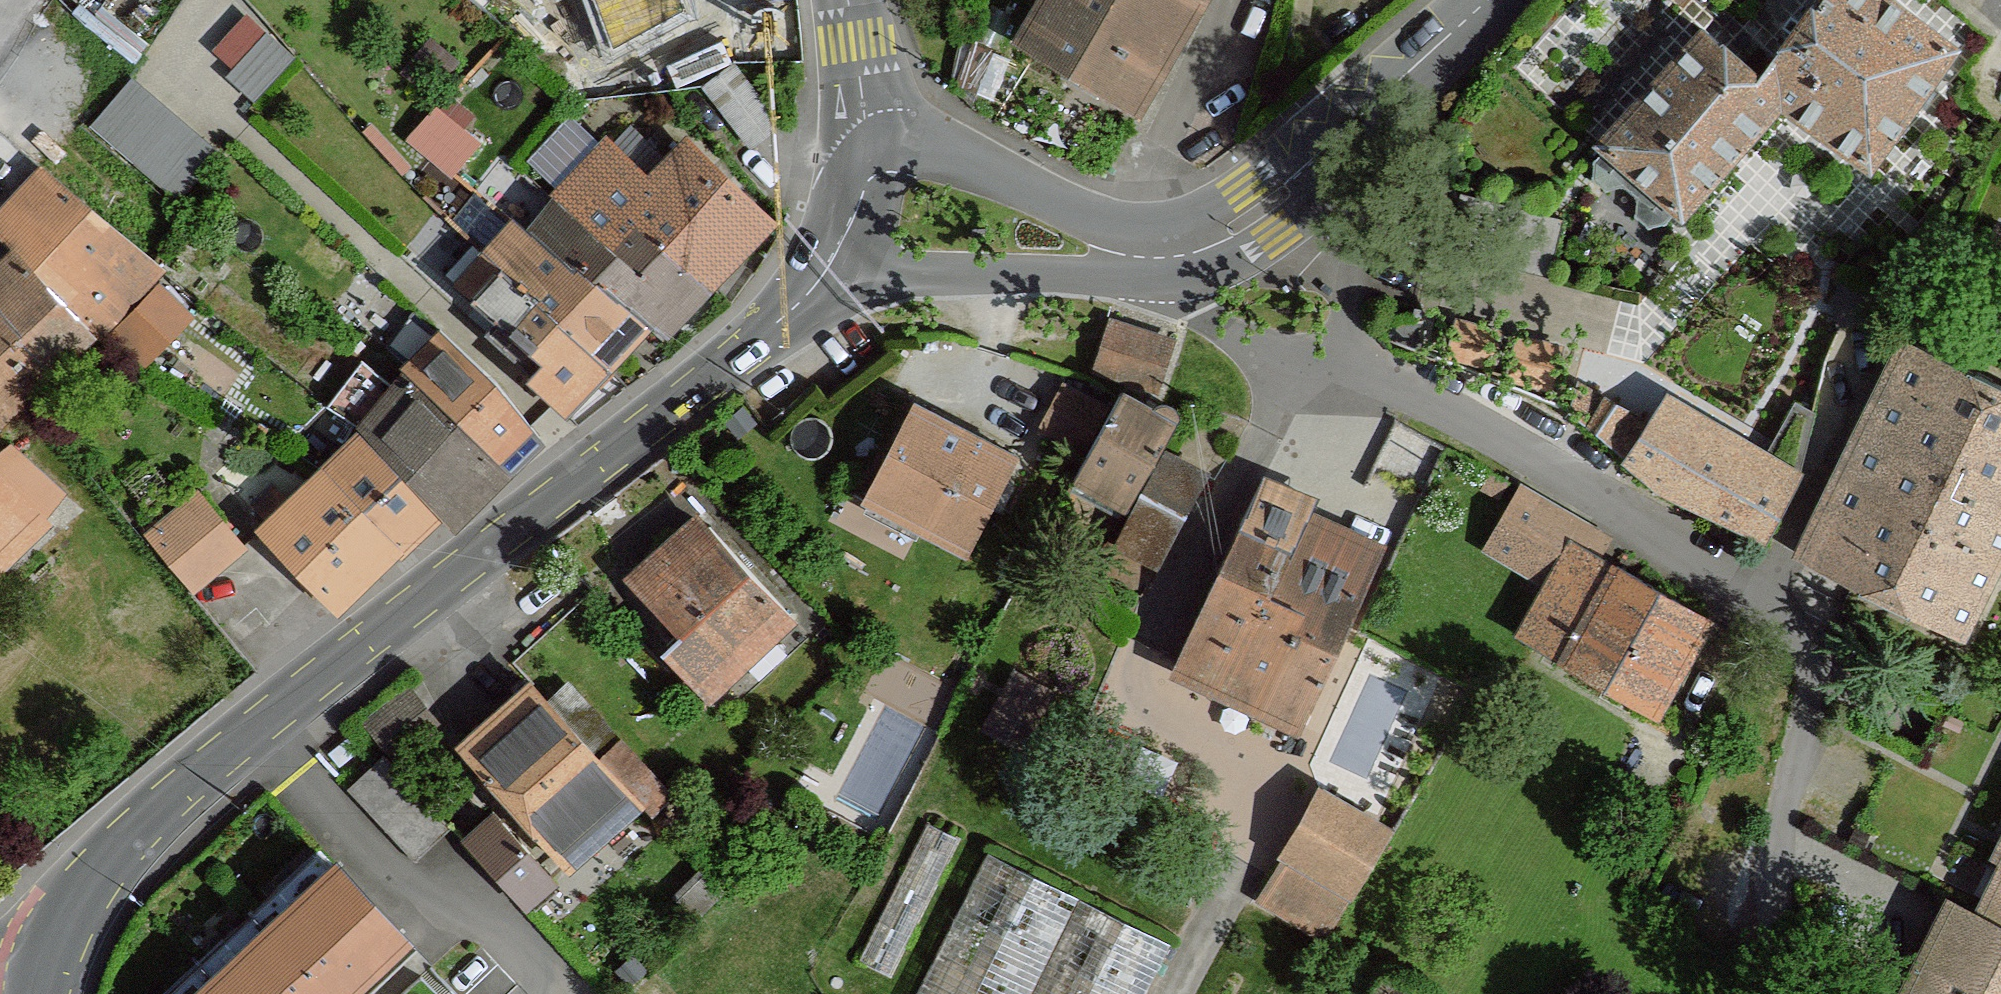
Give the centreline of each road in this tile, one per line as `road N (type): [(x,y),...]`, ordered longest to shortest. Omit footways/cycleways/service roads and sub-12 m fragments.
road 1 (residential): [(1795,993),(1777,873),(1814,673),(1791,625),(1475,419),(1381,380),(1256,351),(1219,328),(1159,250)]
road 2 (tertiary): [(35,993),(65,909),(148,813),(737,357),(814,288)]
road 3 (tertiary): [(1159,250),(1192,246),(1259,210),(1492,0)]
road 4 (tertiary): [(814,288),(891,271),(1097,272),(1159,250)]
road 5 (tertiary): [(1159,250),(935,147),(870,143)]
road 6 (tertiary): [(870,143),(855,210),(814,288)]
road 7 (tertiary): [(848,0),(870,143)]

